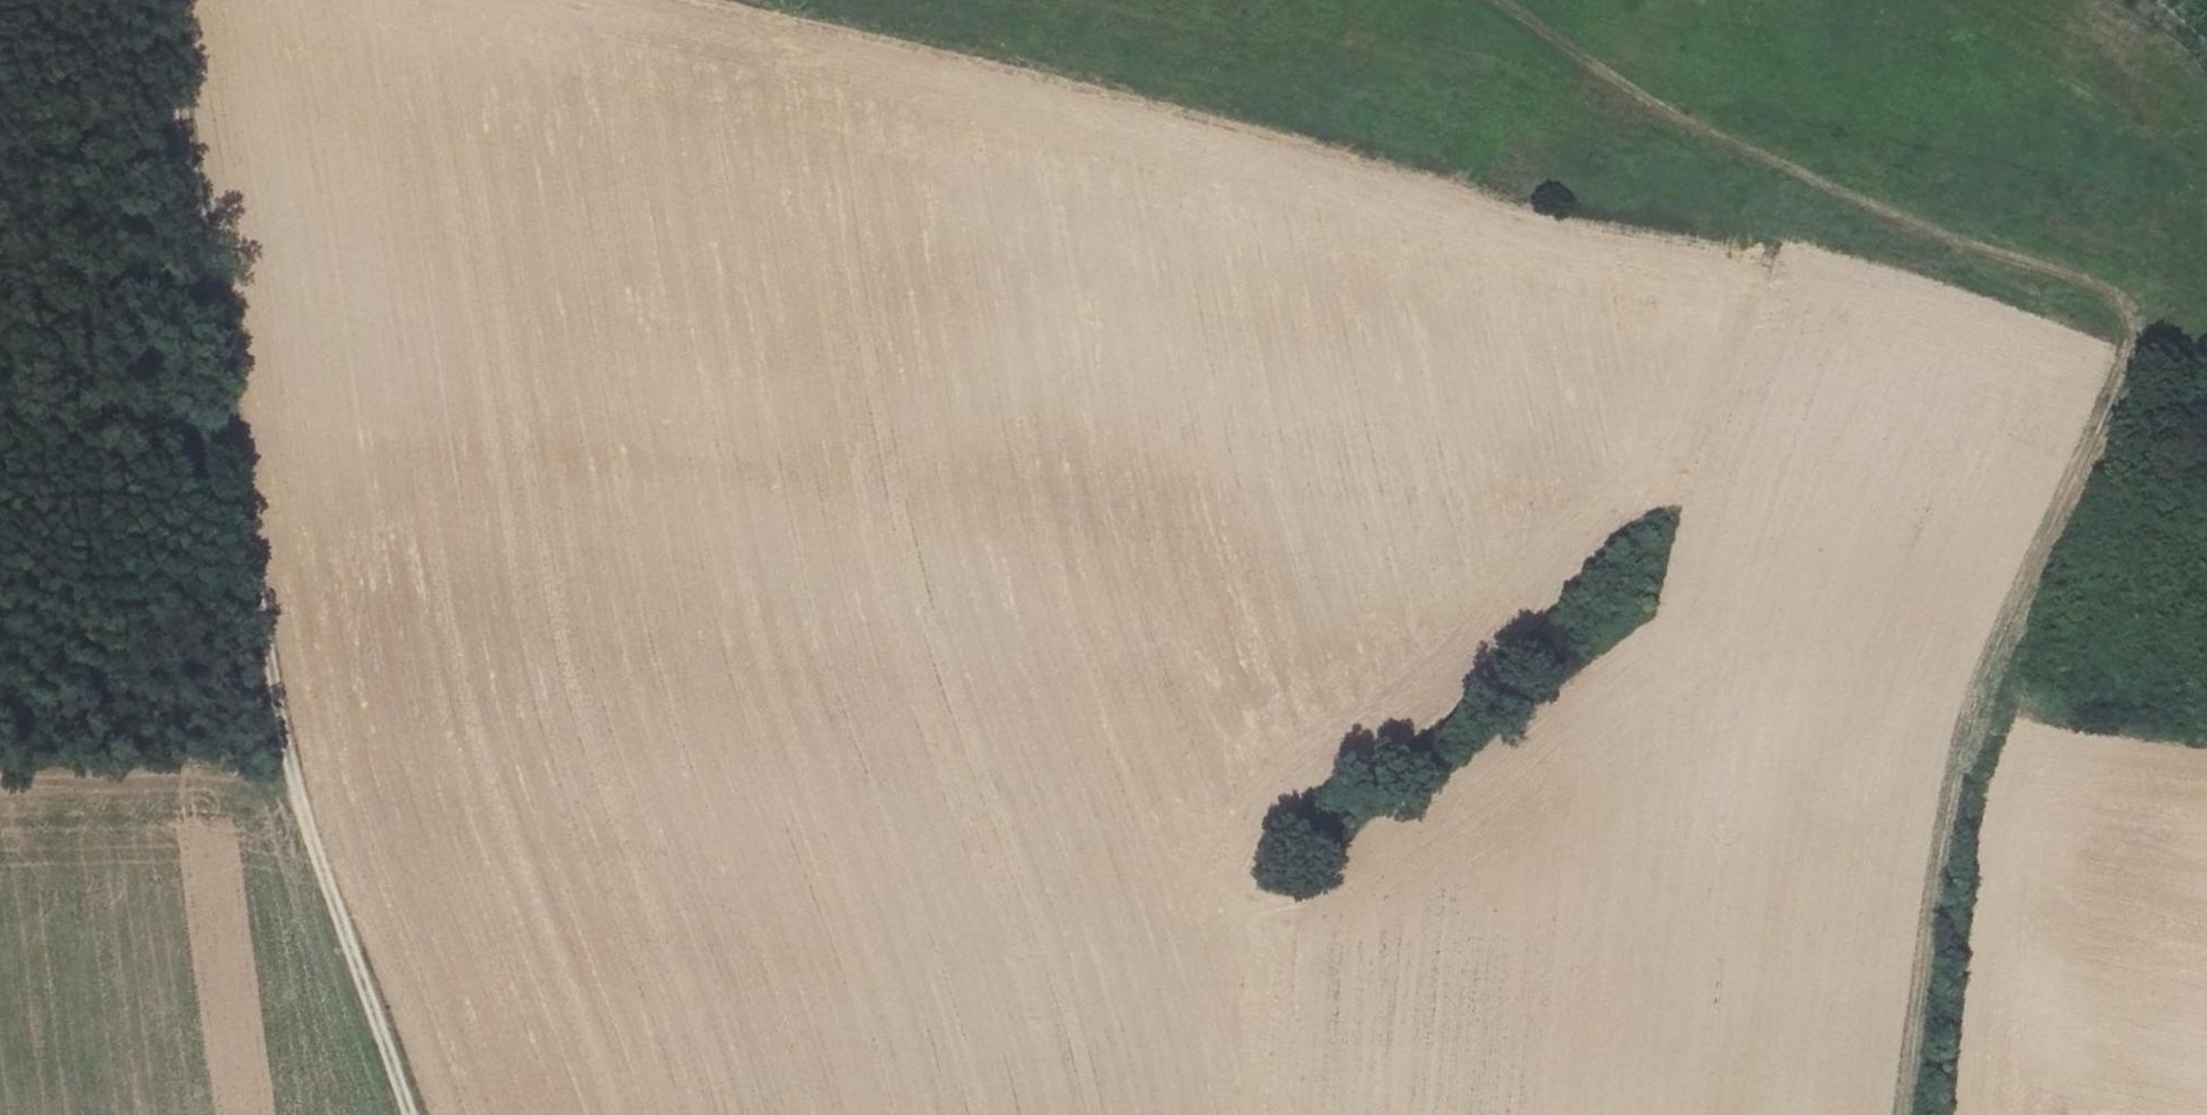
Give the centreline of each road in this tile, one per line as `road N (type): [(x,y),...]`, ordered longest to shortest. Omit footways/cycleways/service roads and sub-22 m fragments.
road 1 (track): [(1478,0),(1685,140),(1928,252),(2074,282),(2109,295),(2124,313),(2131,341),(1976,674),(1939,779),(1898,1114)]
road 2 (track): [(168,0),(293,782),(409,1114)]

